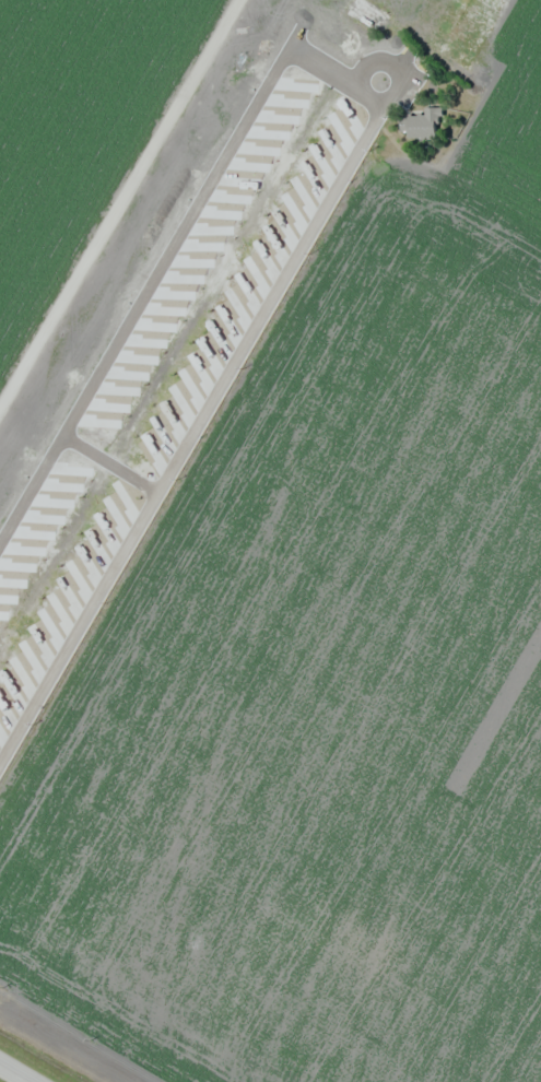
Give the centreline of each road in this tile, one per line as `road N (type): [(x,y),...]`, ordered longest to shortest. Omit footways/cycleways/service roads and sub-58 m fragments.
road 1 (residential): [(0,756),(350,158)]

